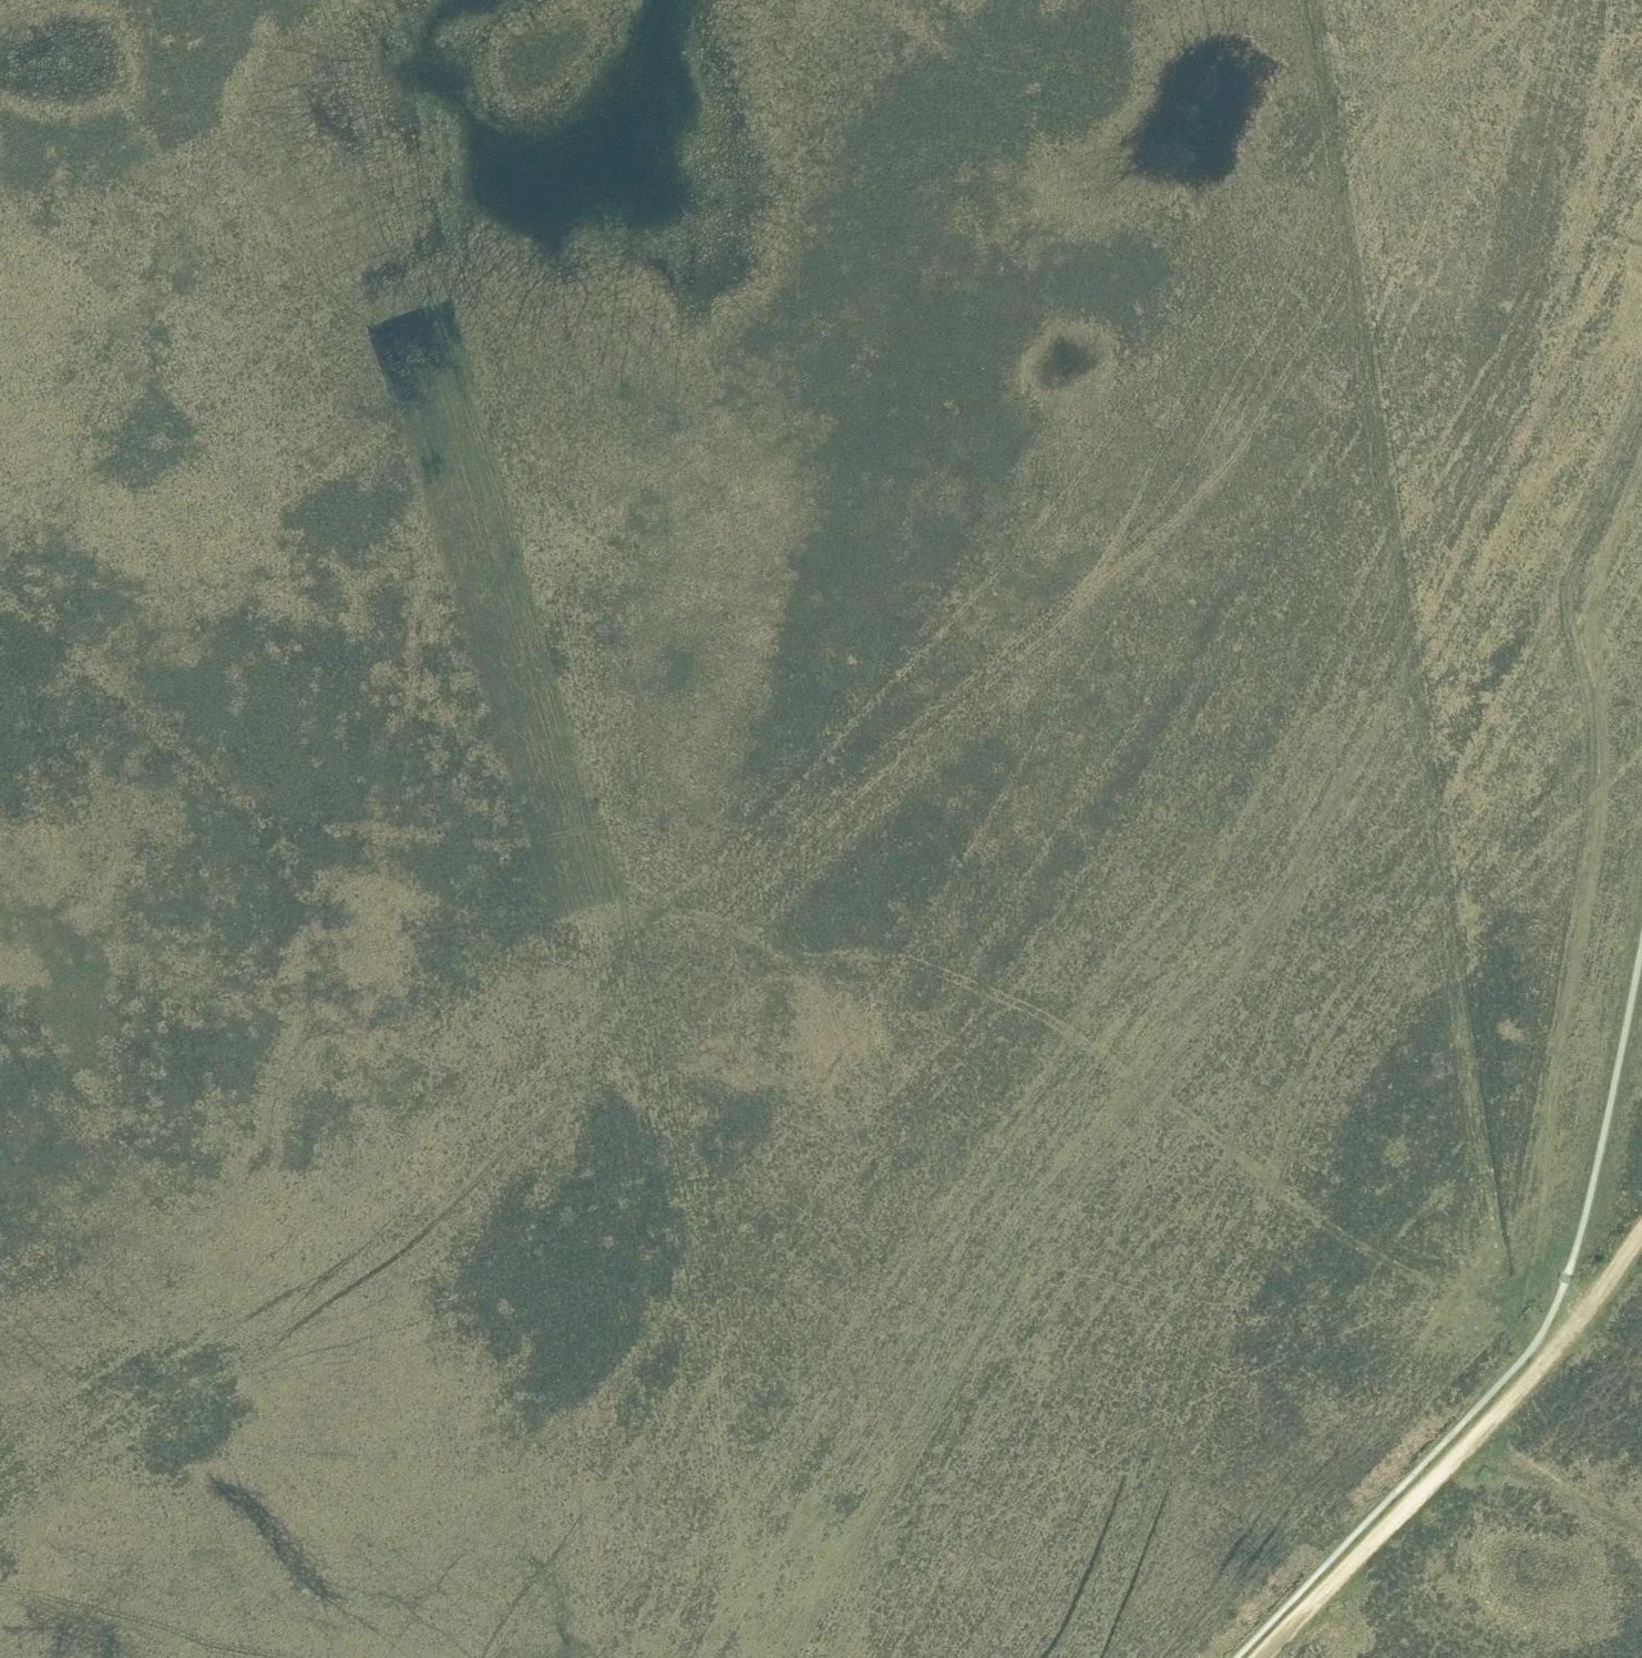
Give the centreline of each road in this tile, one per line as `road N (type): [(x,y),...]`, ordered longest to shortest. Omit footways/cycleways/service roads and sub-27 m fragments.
road 1 (track): [(1259,1657),(1549,1359)]
road 2 (track): [(1549,1359),(1641,1232)]

